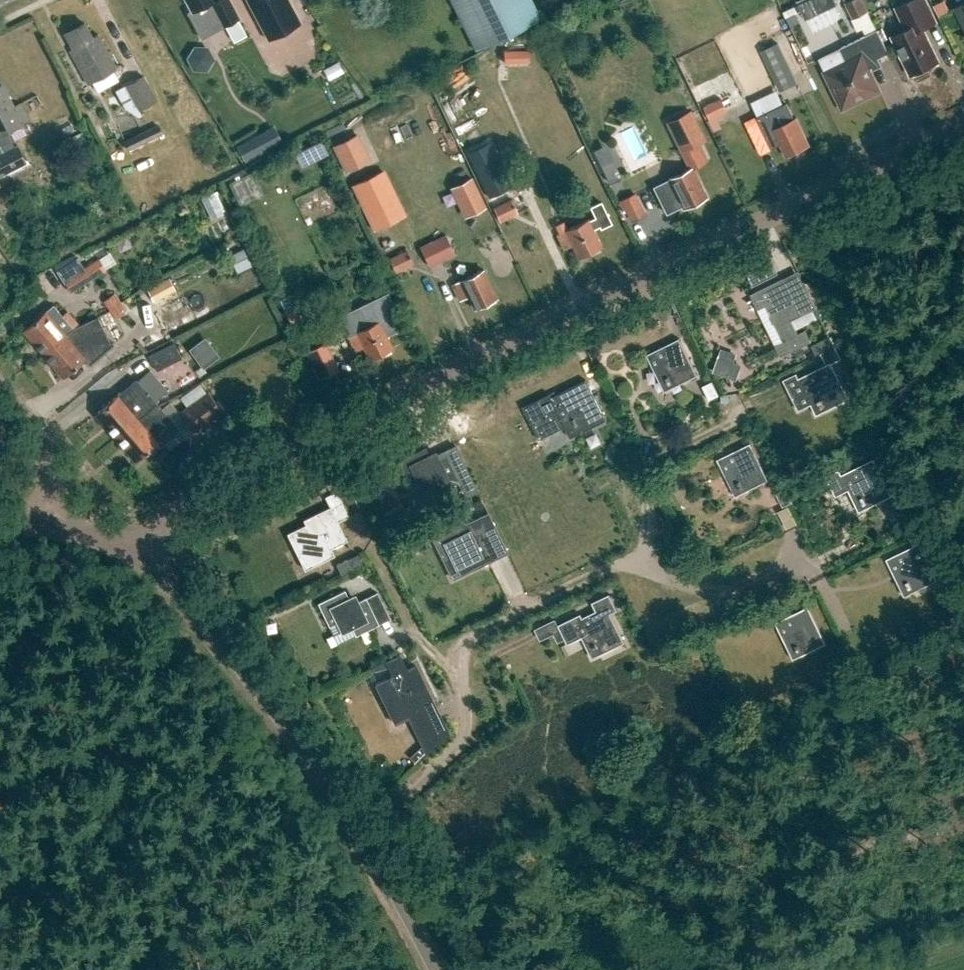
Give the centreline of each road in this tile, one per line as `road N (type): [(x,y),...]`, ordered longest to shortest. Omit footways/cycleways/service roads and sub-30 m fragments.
road 1 (residential): [(144,547),(184,503),(963,119)]
road 2 (track): [(361,837),(461,745),(468,643),(478,633),(626,559),(671,579),(720,577),(758,571),(826,536)]
road 3 (unclassified): [(439,969),(319,774),(144,547)]
road 4 (track): [(626,559),(643,522),(637,469),(739,413)]
road 5 (track): [(963,909),(778,969)]
road 6 (unclassified): [(56,521),(52,444),(0,382)]
road 7 (track): [(466,656),(433,654),(413,633),(371,555)]

